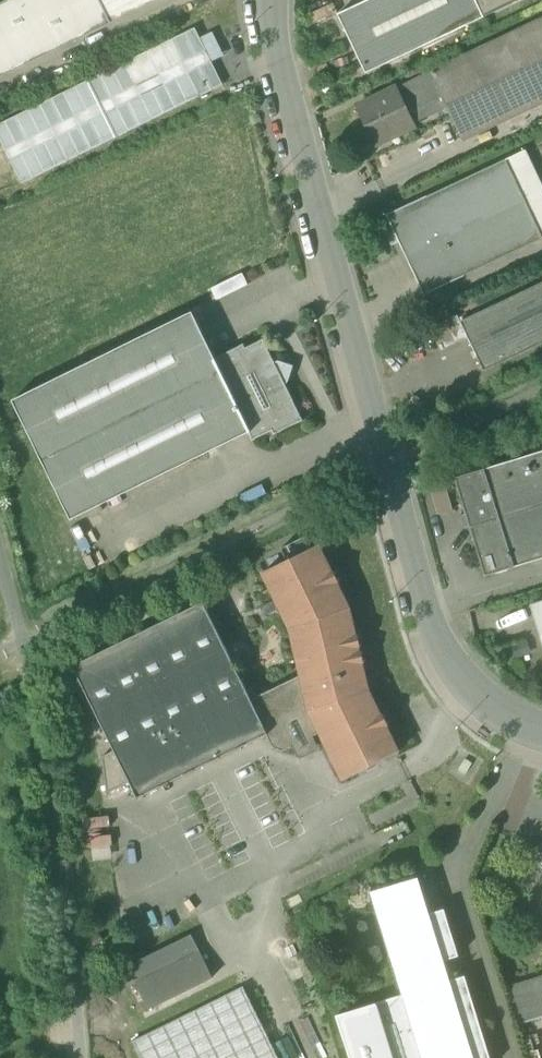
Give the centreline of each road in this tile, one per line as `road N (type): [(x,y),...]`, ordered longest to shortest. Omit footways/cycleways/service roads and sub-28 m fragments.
road 1 (residential): [(271,0),(279,67),(443,641),(478,706),(541,737)]
road 2 (unclassified): [(79,1057),(40,713),(0,556)]

